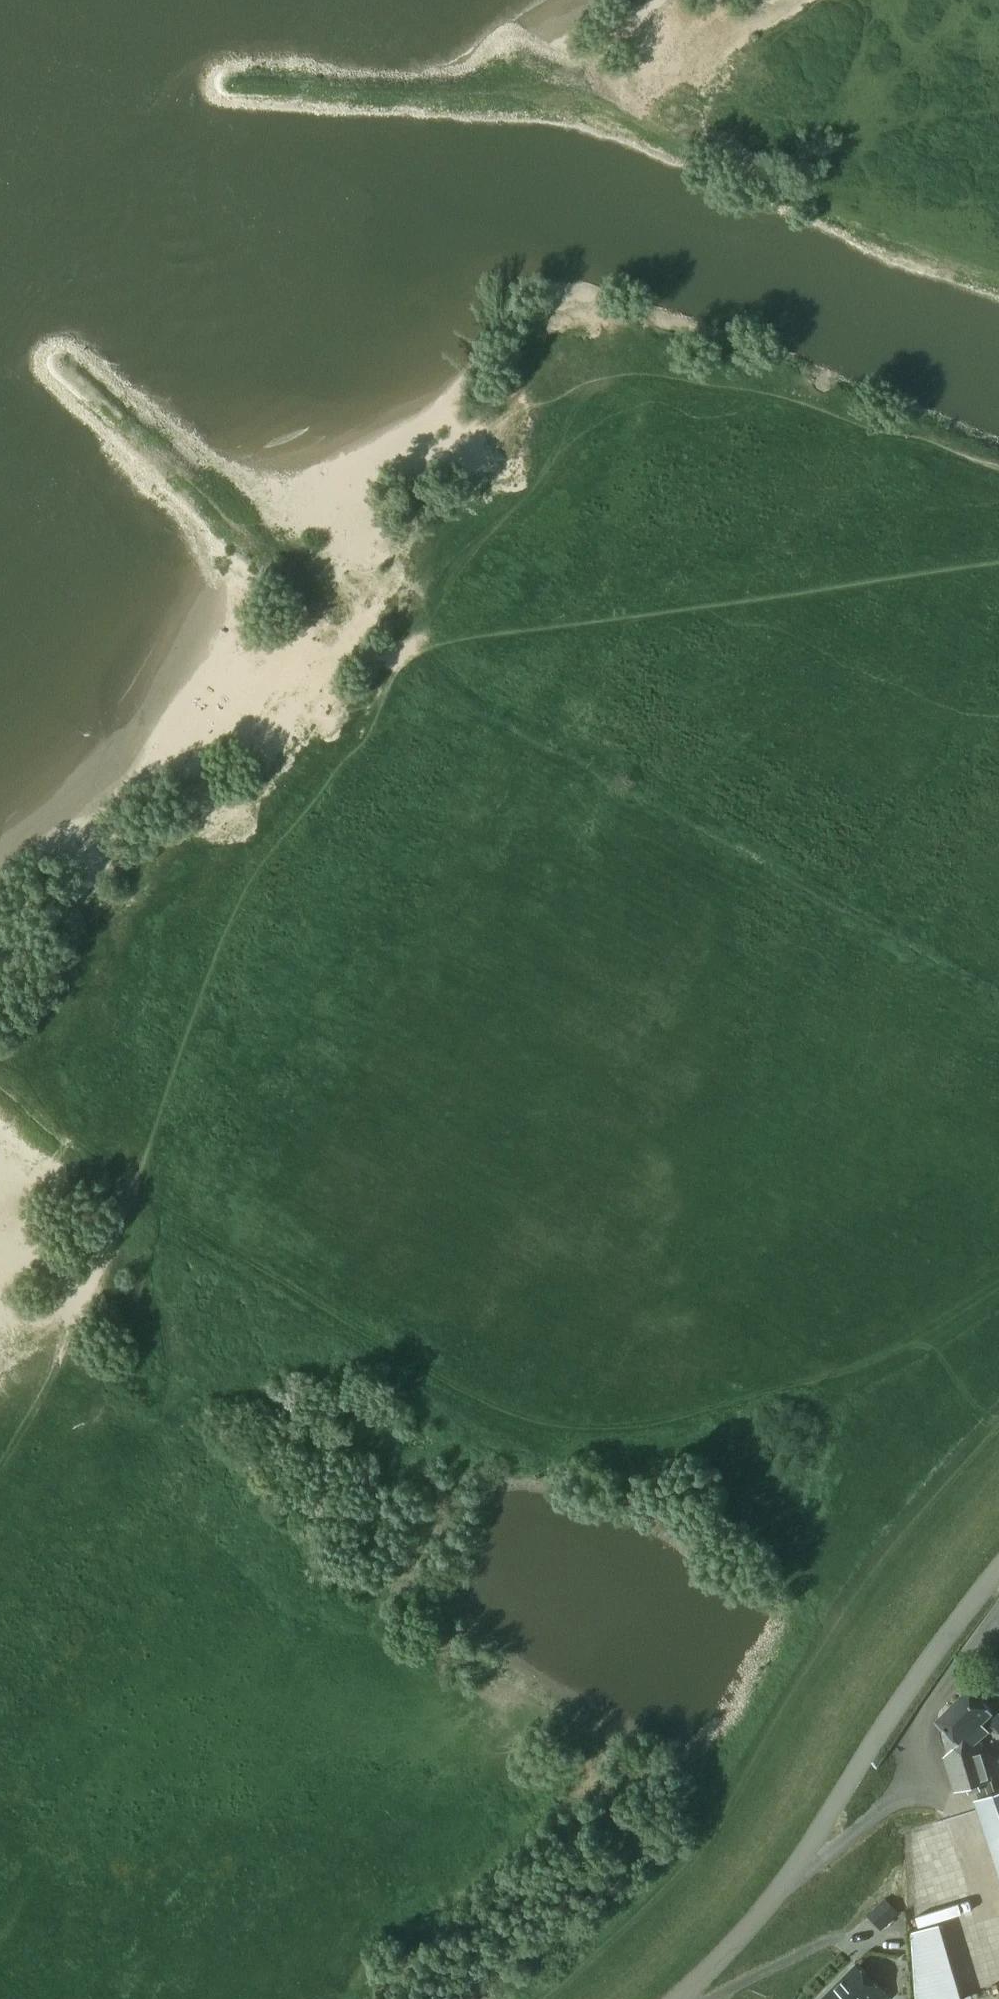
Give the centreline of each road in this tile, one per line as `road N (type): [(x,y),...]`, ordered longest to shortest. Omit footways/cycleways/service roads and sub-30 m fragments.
road 1 (unclassified): [(675,1998),(782,1889),(998,1569)]

